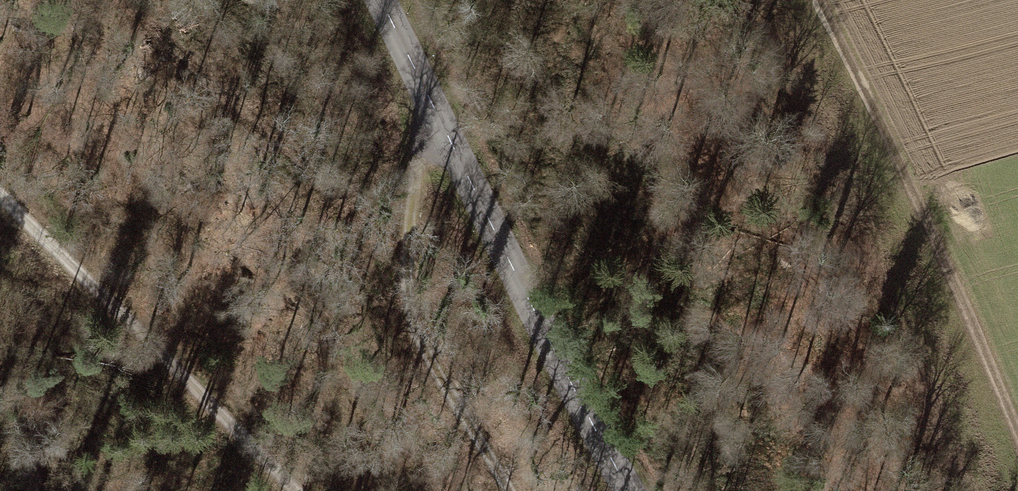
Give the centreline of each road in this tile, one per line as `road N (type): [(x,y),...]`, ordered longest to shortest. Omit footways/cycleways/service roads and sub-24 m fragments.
road 1 (tertiary): [(630,490),(380,0)]
road 2 (track): [(1017,445),(813,0)]
road 3 (track): [(302,490),(0,186)]
road 4 (track): [(444,128),(421,156),(405,280),(448,395),(509,490)]

